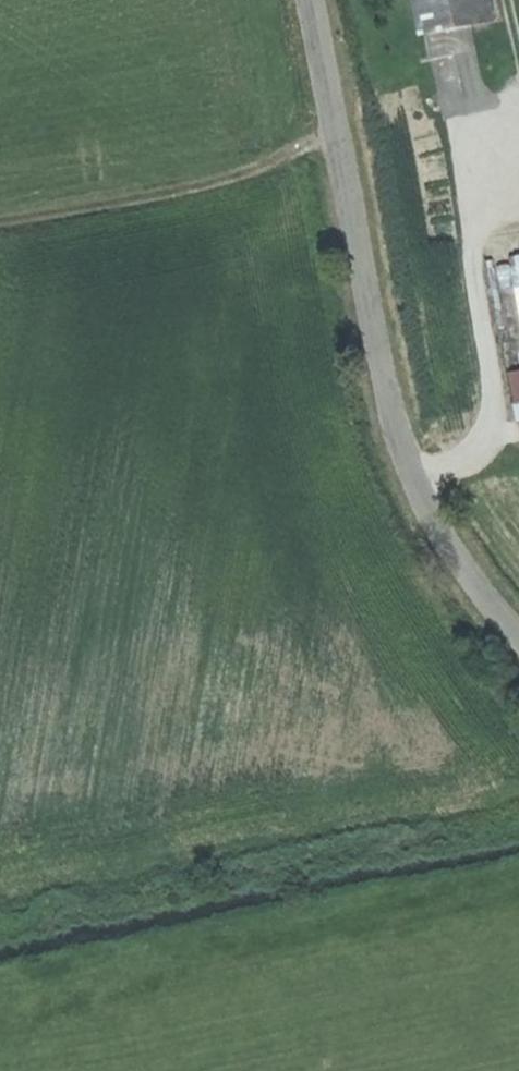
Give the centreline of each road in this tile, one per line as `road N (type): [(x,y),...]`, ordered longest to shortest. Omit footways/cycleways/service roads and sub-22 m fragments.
road 1 (tertiary): [(314,0),(357,254),(414,483),(518,631)]

